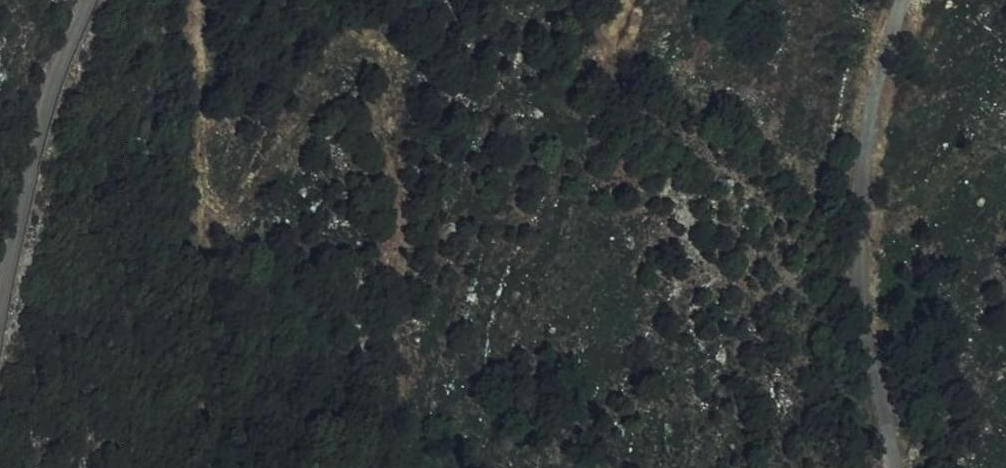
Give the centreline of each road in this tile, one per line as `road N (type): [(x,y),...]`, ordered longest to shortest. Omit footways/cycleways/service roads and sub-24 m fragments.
road 1 (unclassified): [(86,0),(24,180),(0,303)]

